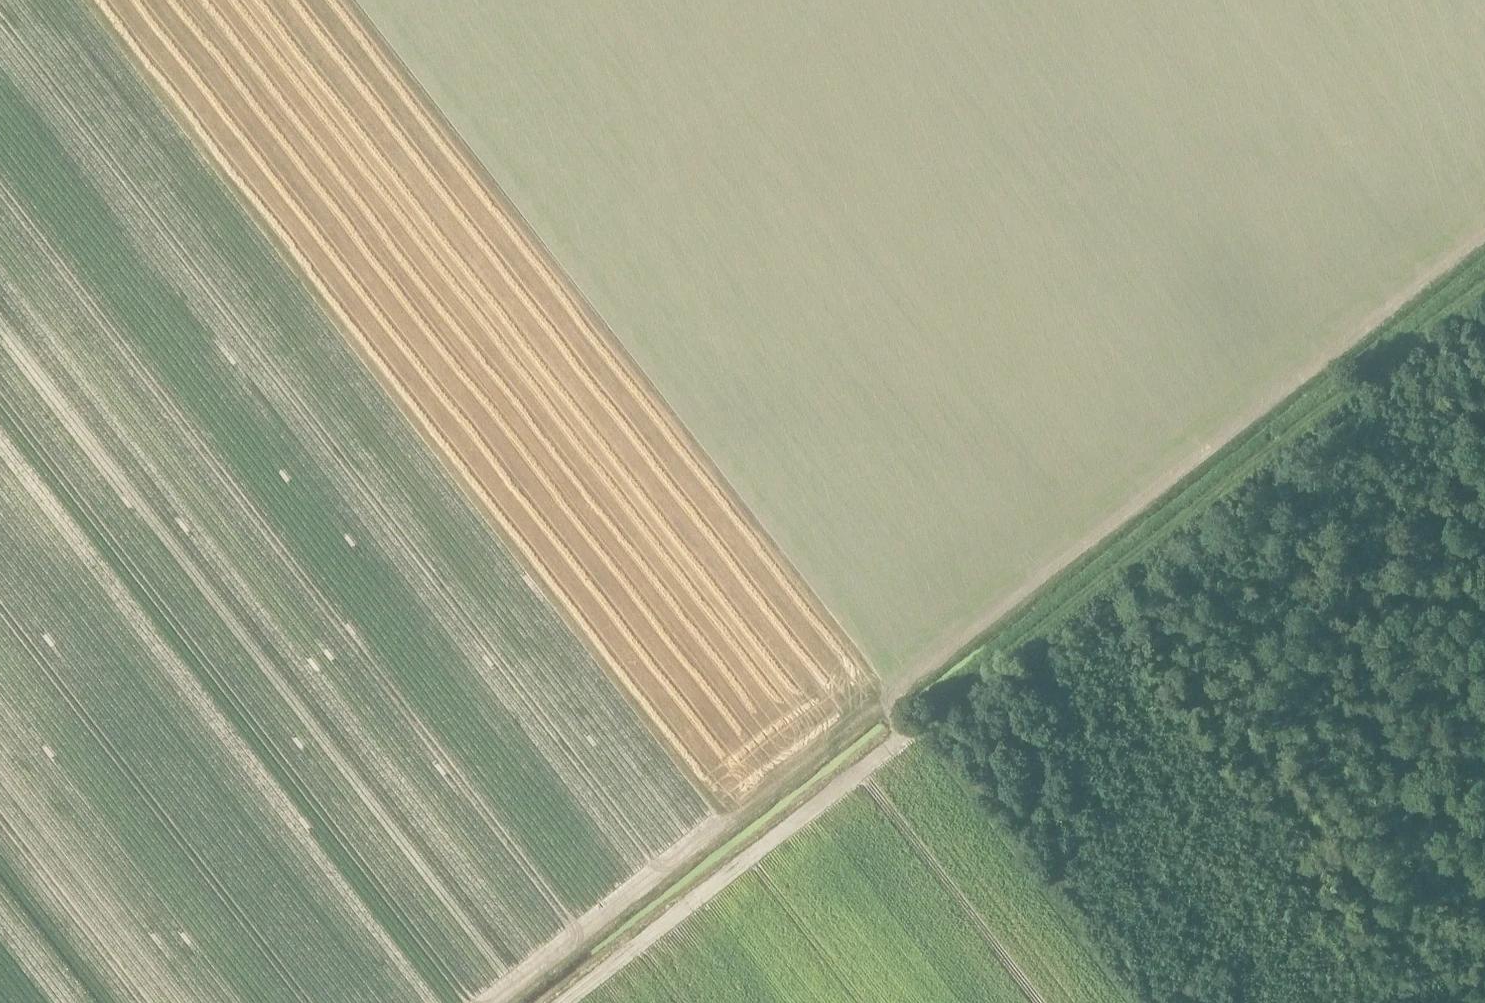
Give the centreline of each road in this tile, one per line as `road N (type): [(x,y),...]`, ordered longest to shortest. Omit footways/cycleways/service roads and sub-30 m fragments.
road 1 (track): [(915,734),(1093,582),(1484,279)]

